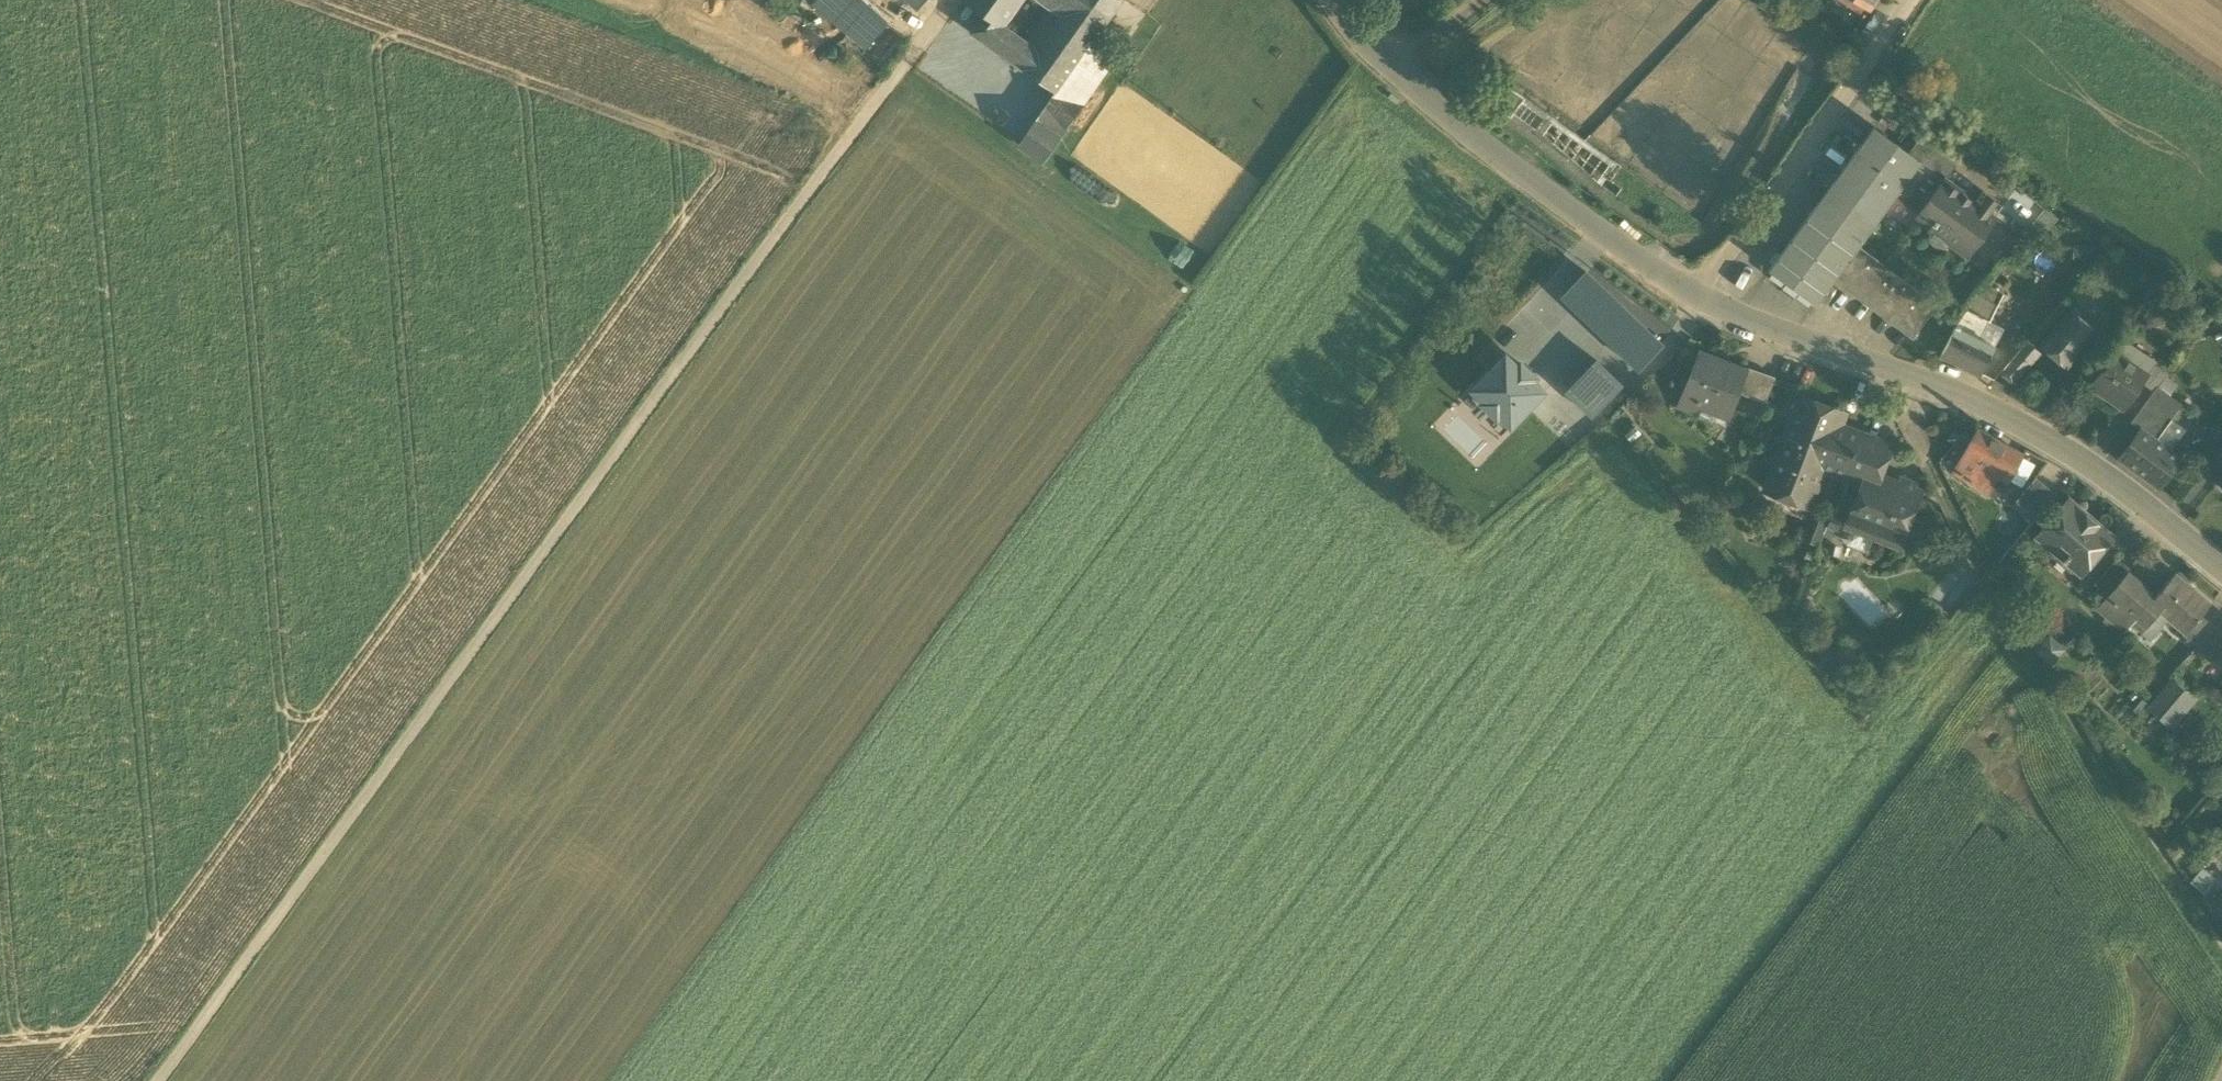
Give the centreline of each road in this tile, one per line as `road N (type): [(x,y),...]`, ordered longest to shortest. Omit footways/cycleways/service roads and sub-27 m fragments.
road 1 (track): [(860,119),(157,1080)]
road 2 (track): [(1886,368),(1985,577),(2091,765),(2221,945)]
road 3 (residential): [(1697,296),(1981,404),(2076,456),(2221,568)]
road 4 (residential): [(1326,0),(1390,70),(1697,296)]
road 5 (residential): [(1697,296),(1914,0)]
road 6 (unclassified): [(947,0),(860,119)]

